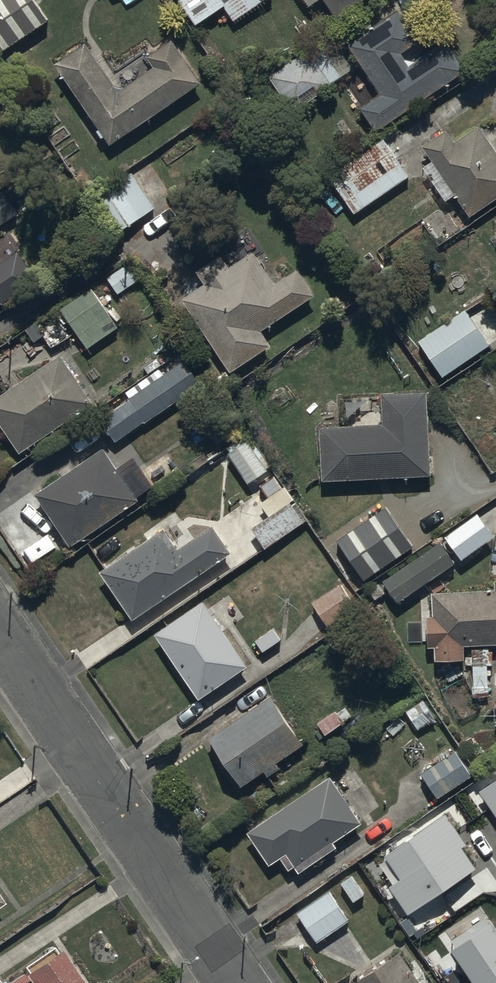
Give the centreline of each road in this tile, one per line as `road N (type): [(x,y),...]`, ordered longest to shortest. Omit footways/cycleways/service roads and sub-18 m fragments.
road 1 (residential): [(244,982),(0,628)]

